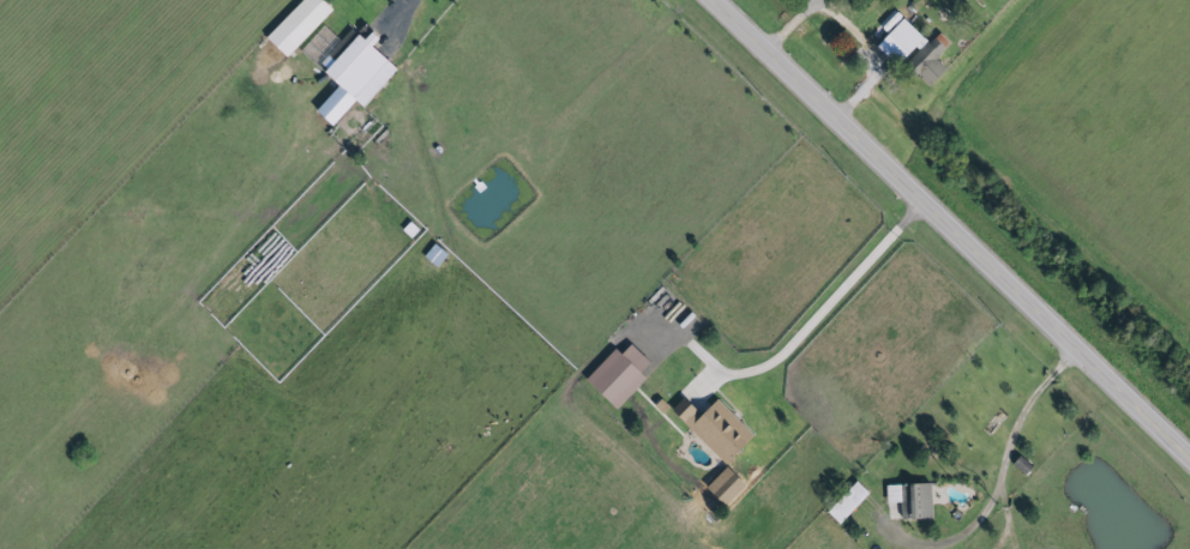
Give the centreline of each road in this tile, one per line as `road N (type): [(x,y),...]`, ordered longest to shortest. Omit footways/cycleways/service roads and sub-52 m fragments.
road 1 (tertiary): [(1189,455),(719,0)]

